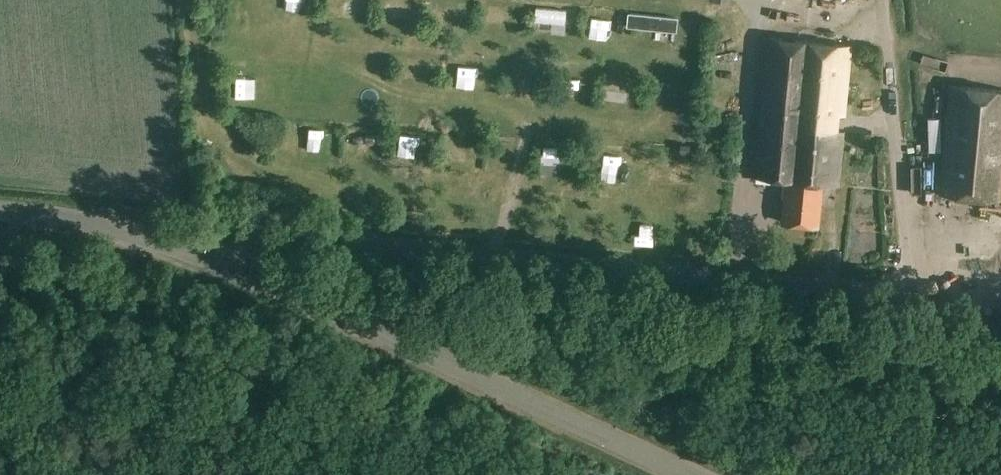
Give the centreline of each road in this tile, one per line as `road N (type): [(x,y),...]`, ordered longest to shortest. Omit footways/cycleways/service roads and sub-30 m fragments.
road 1 (unclassified): [(236,263),(263,241),(290,238),(880,291)]
road 2 (tertiary): [(690,474),(236,263)]
road 3 (tertiary): [(236,263),(81,220),(0,209)]
road 4 (track): [(495,256),(522,177),(526,118)]

